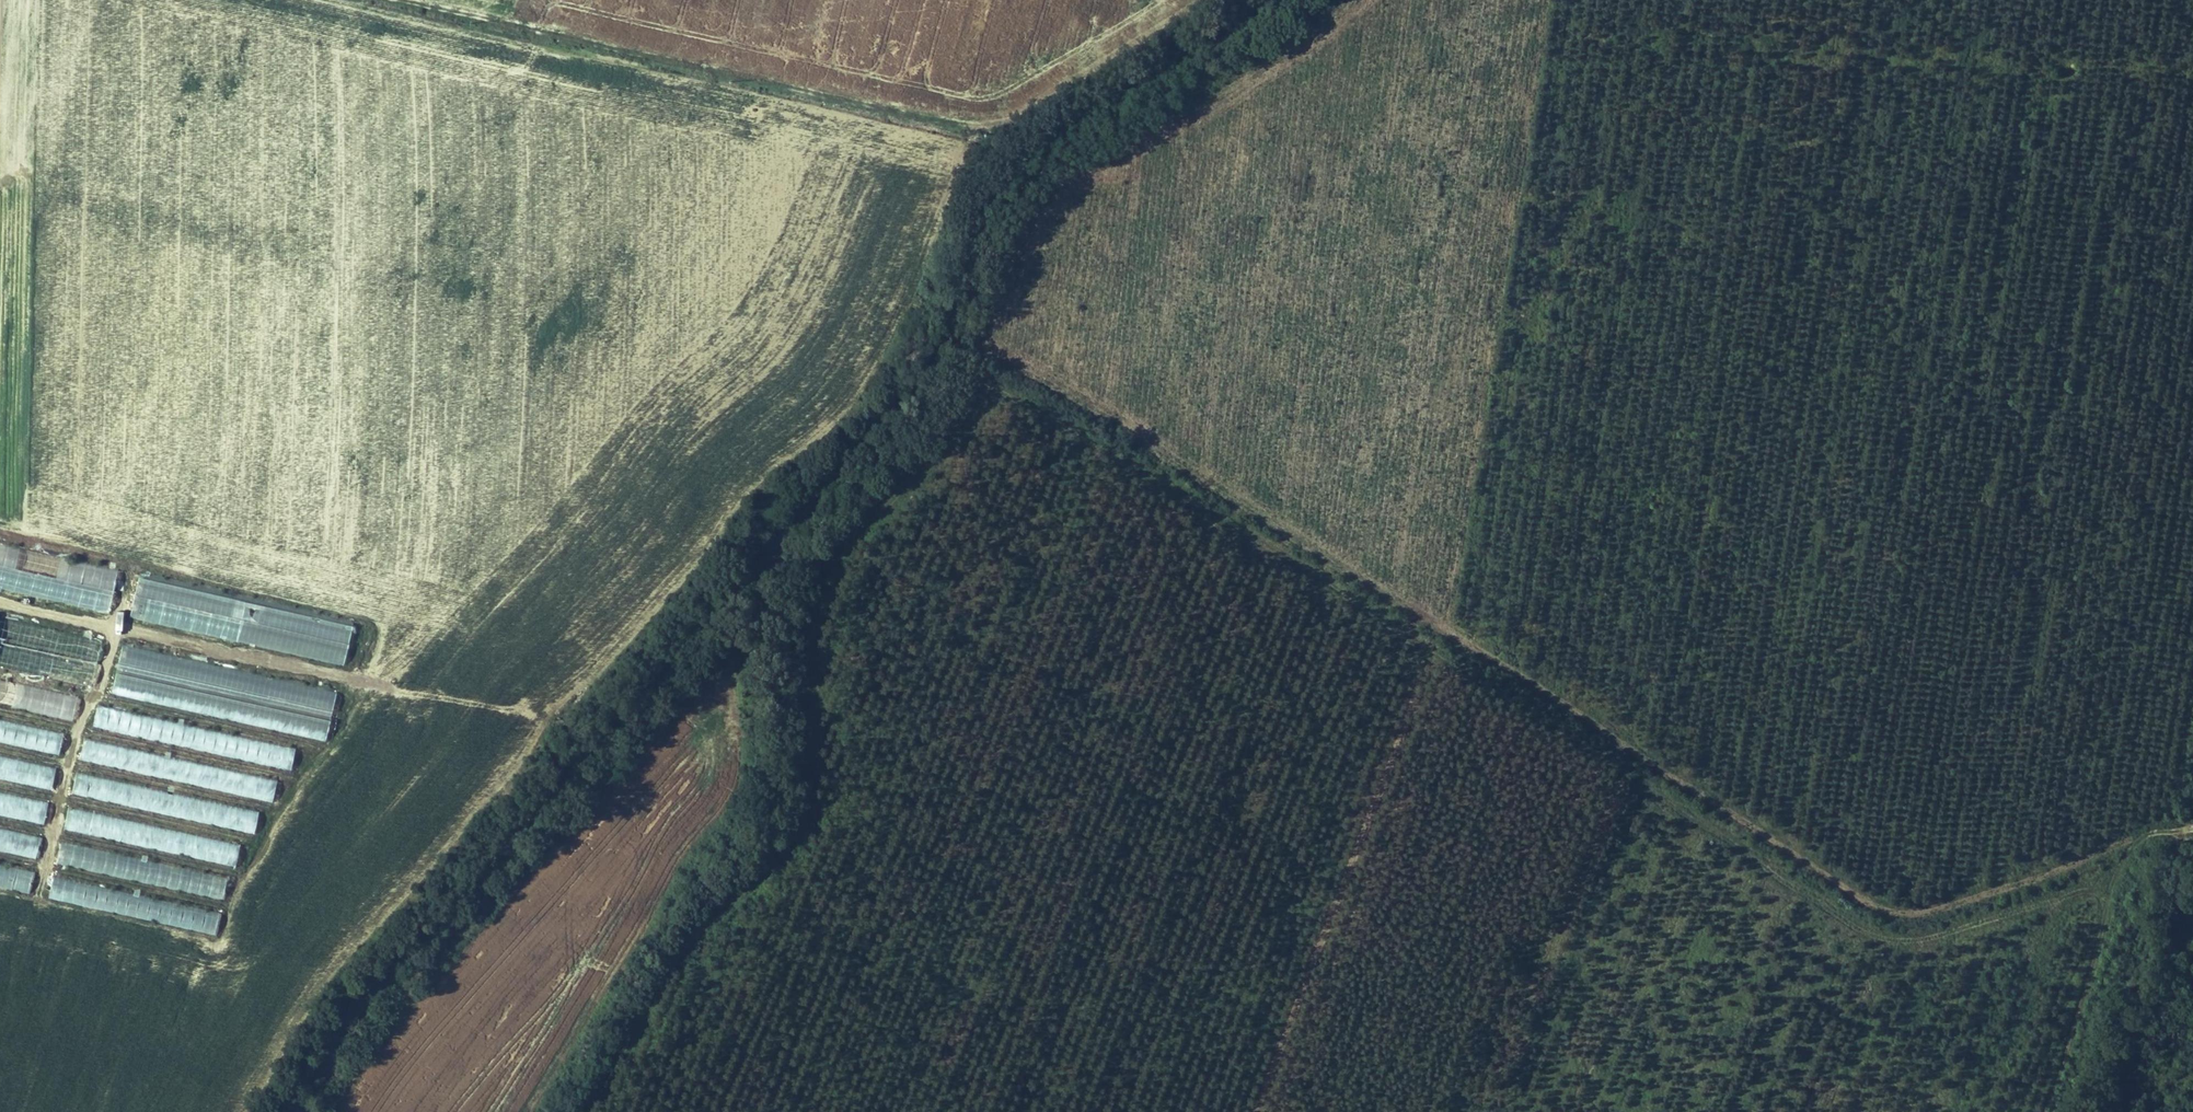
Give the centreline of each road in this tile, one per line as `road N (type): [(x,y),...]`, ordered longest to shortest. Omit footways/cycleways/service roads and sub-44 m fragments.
road 1 (track): [(1443,622),(1889,913),(2103,850),(2159,825),(2192,828)]
road 2 (track): [(416,0),(984,130)]

